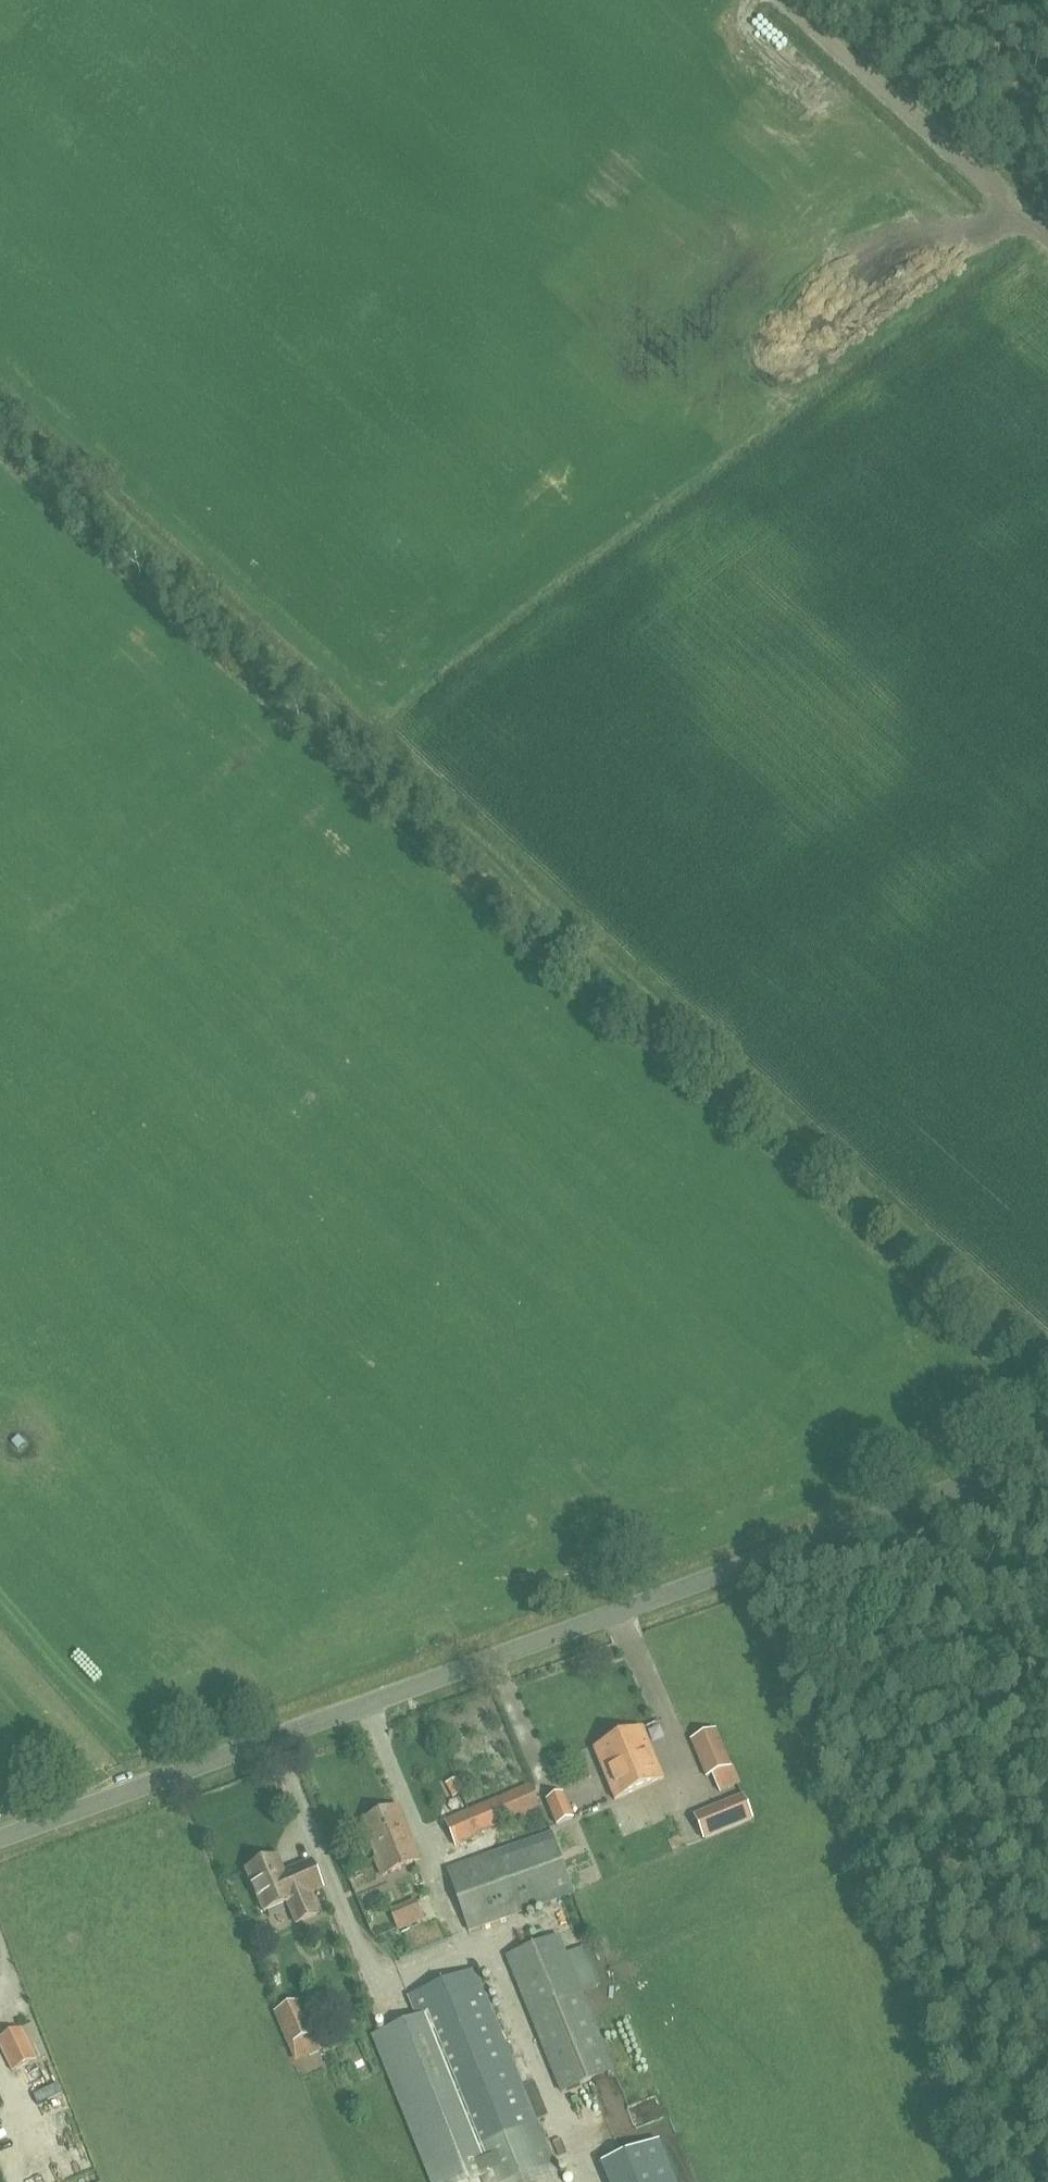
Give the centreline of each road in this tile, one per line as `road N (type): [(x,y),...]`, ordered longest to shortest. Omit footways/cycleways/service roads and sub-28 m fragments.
road 1 (unclassified): [(0,1841),(1047,1455)]
road 2 (track): [(779,0),(1047,242)]

